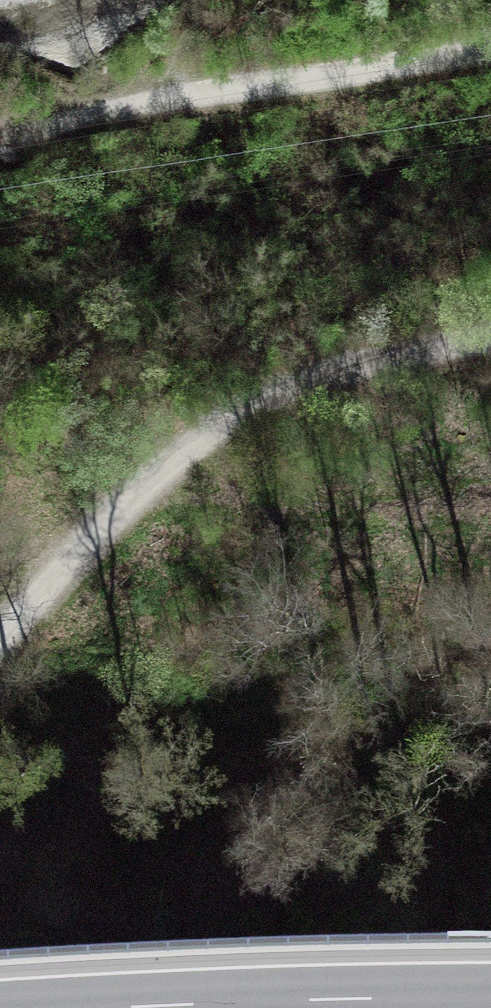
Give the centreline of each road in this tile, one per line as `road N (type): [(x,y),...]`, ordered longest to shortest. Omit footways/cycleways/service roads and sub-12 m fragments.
road 1 (track): [(490,328),(349,362),(229,413),(81,532),(0,640)]
road 2 (track): [(0,145),(211,93),(490,53)]

